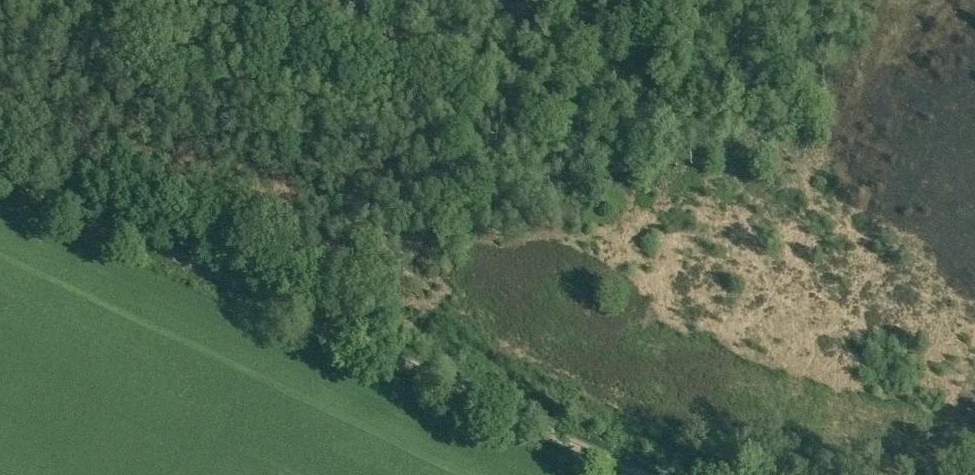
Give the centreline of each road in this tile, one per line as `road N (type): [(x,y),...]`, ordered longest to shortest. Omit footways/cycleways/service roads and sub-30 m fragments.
road 1 (track): [(0,169),(644,474)]

